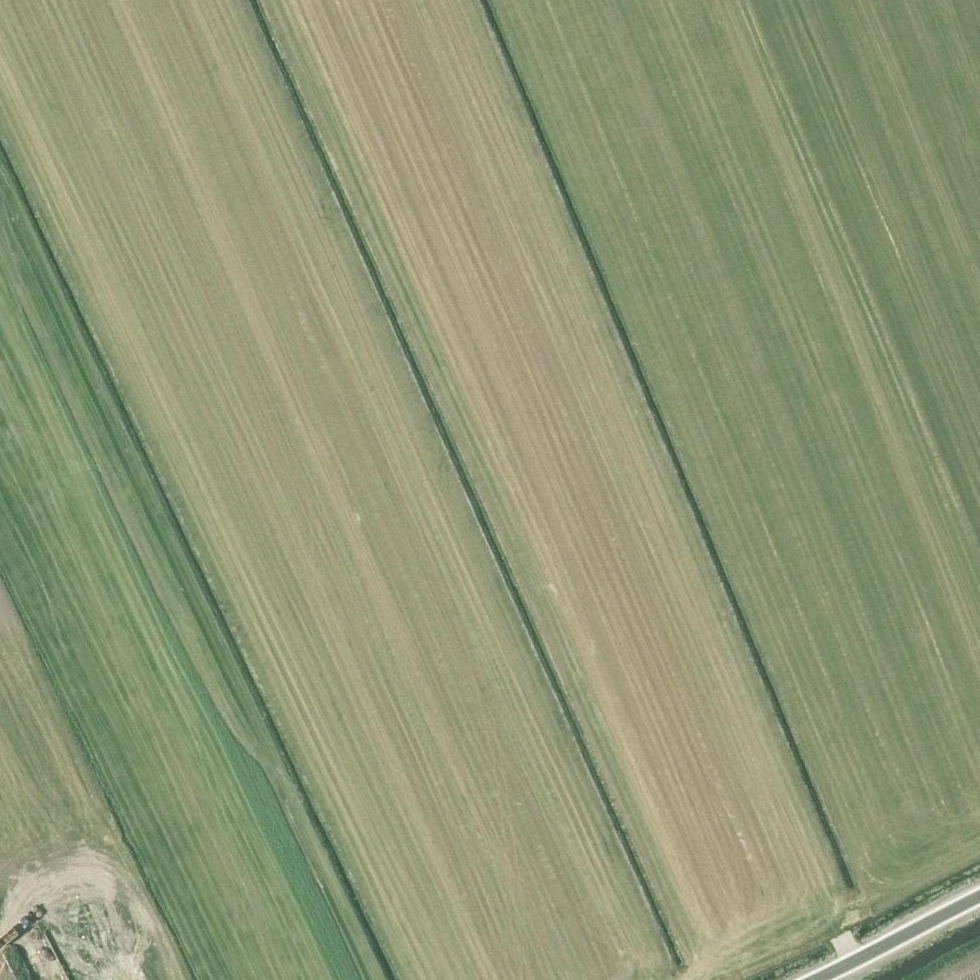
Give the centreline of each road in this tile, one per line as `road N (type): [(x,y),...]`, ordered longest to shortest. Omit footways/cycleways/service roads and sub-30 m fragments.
road 1 (unclassified): [(812,979),(979,895)]

